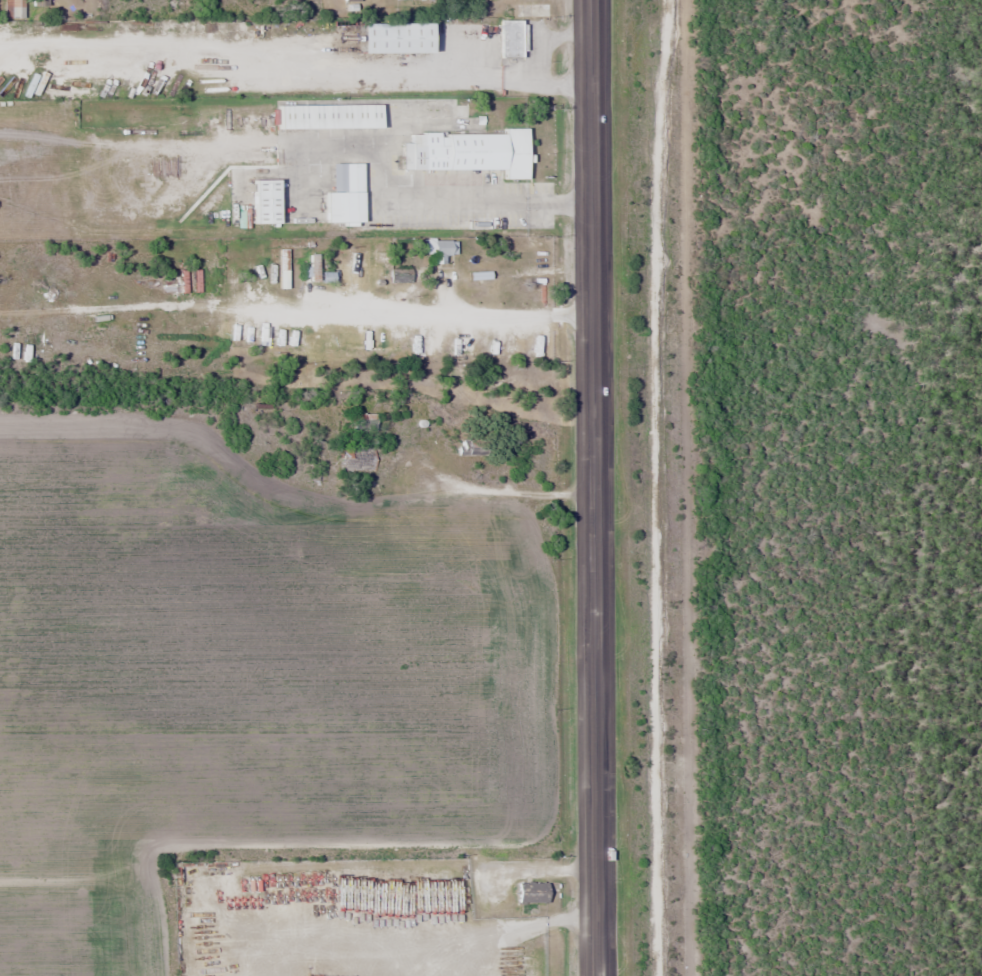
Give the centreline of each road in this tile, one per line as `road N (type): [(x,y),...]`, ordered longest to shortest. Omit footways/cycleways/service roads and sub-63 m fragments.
road 1 (primary): [(597,975),(590,0)]
road 2 (track): [(594,492),(324,505),(234,461)]

